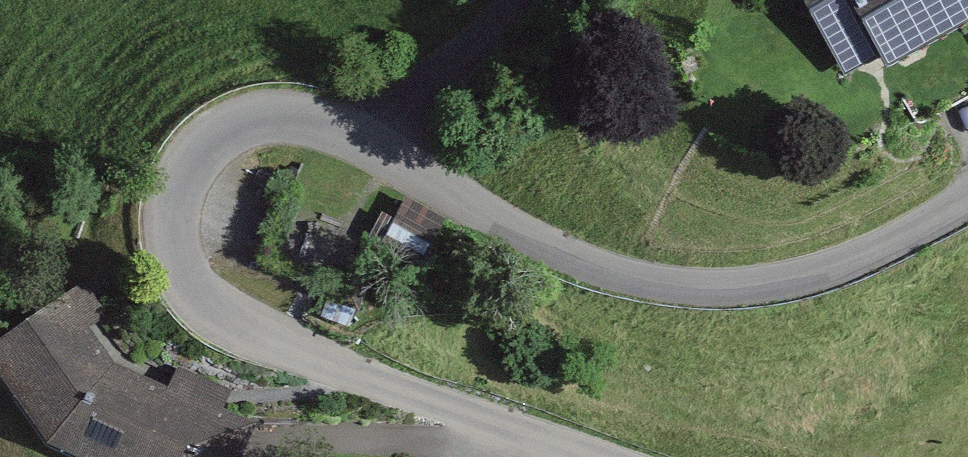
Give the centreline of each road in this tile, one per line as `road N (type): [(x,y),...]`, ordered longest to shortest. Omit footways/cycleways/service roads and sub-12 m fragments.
road 1 (residential): [(568,456),(221,332),(181,305),(154,258),(156,199),(172,157),(212,121),(262,108),(303,112),(363,143)]
road 2 (residential): [(363,143),(583,269),(672,286),(767,283),(852,258),(967,198)]
road 3 (residential): [(363,143),(486,31),(505,0)]

